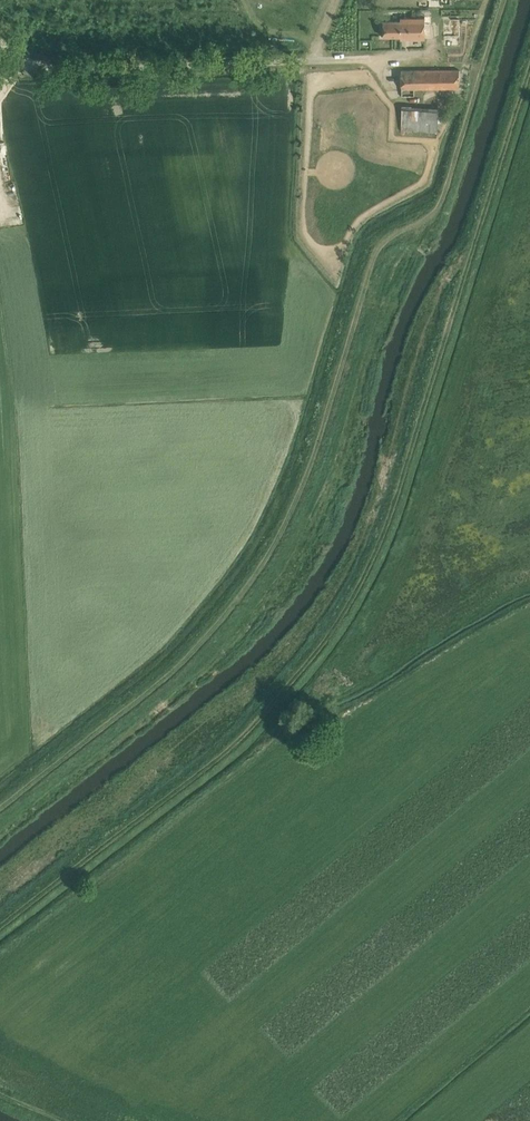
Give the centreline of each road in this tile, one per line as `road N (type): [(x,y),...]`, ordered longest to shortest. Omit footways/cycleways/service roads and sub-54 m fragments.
road 1 (track): [(529,66),(391,534),(336,642),(233,751),(0,927)]
road 2 (track): [(497,0),(485,67),(440,209),(407,268),(317,534),(271,601),(182,685),(0,831)]
road 3 (unclassified): [(368,59),(63,71),(13,55)]

